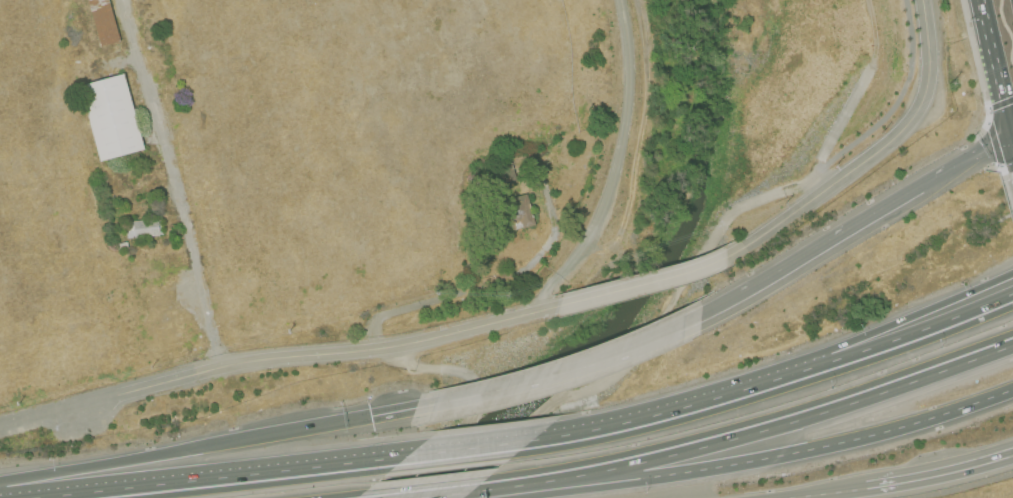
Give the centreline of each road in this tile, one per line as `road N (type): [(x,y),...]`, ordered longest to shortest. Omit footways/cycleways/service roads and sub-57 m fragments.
road 1 (motorway): [(513,491),(839,409),(1012,345)]
road 2 (motorway): [(513,491),(801,450),(1012,392)]
road 3 (motorway): [(370,417),(0,483)]
road 4 (motorway): [(409,457),(36,497)]
road 5 (motorway): [(1012,140),(700,316)]
road 6 (motorway): [(700,316),(595,362),(417,409)]
road 7 (motorway): [(1012,309),(928,342),(763,386)]
road 8 (motorway): [(763,386),(533,442)]
road 9 (motorway): [(835,490),(1012,453)]
road 10 (motorway): [(1012,276),(852,354)]
road 11 (motorway): [(1012,293),(852,354)]
road 12 (secondary): [(981,0),(1012,131)]
road 13 (motorway): [(533,442),(409,457)]

